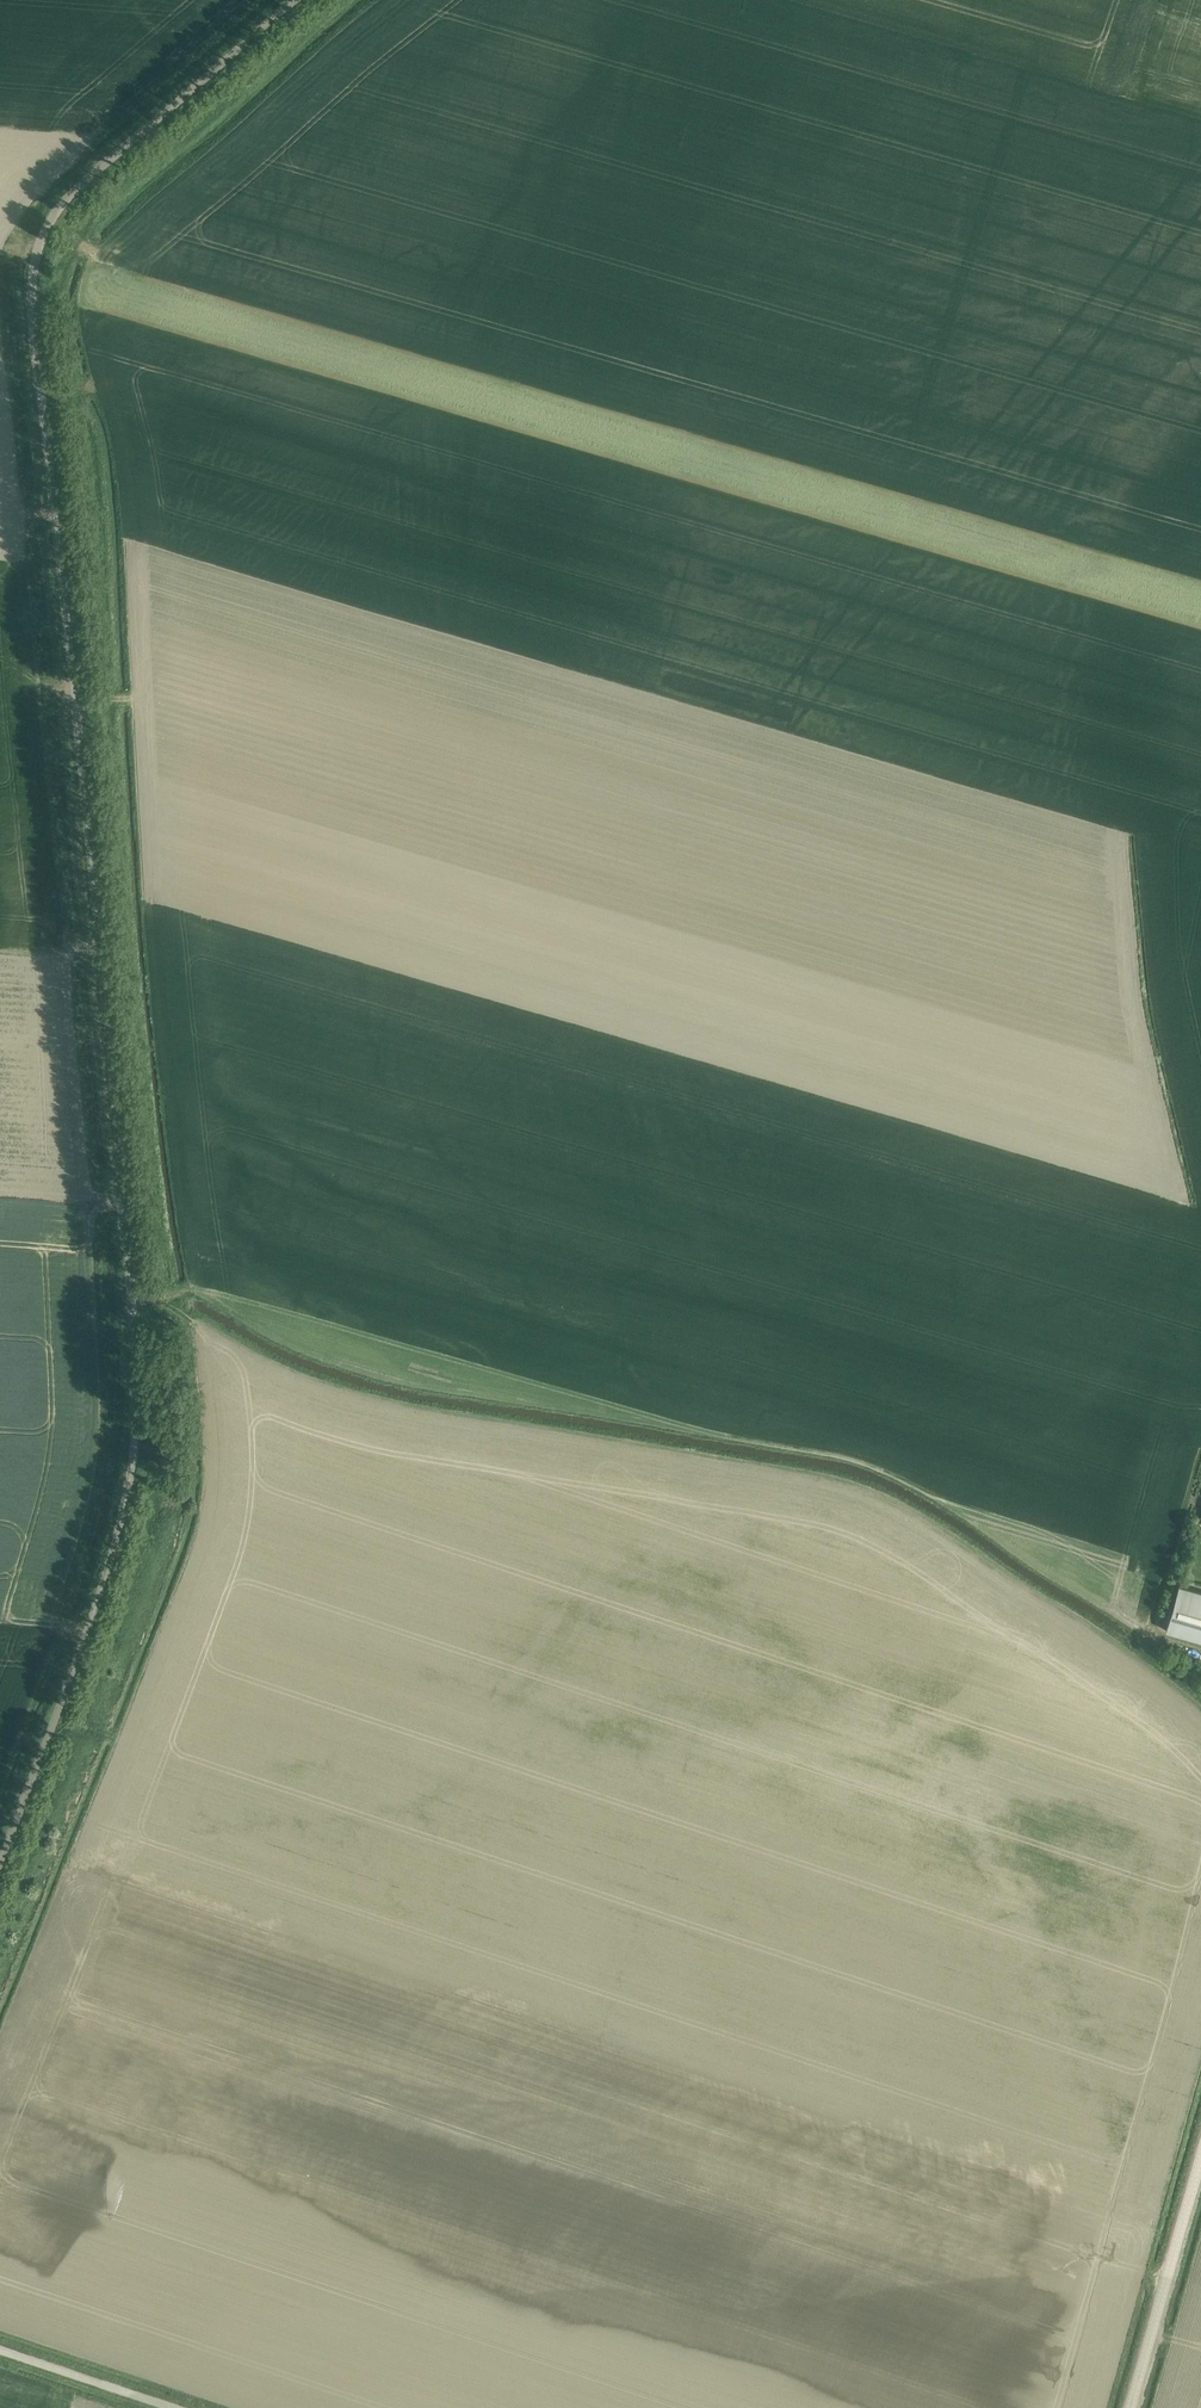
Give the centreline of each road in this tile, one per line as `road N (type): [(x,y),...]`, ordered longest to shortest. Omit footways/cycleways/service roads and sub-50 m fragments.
road 1 (track): [(294,0),(67,199),(33,261),(126,1211),(137,1445),(126,1507),(0,1863)]
road 2 (unclassified): [(1130,2407),(1200,2151)]
road 3 (unclassified): [(173,2407),(0,2350)]

